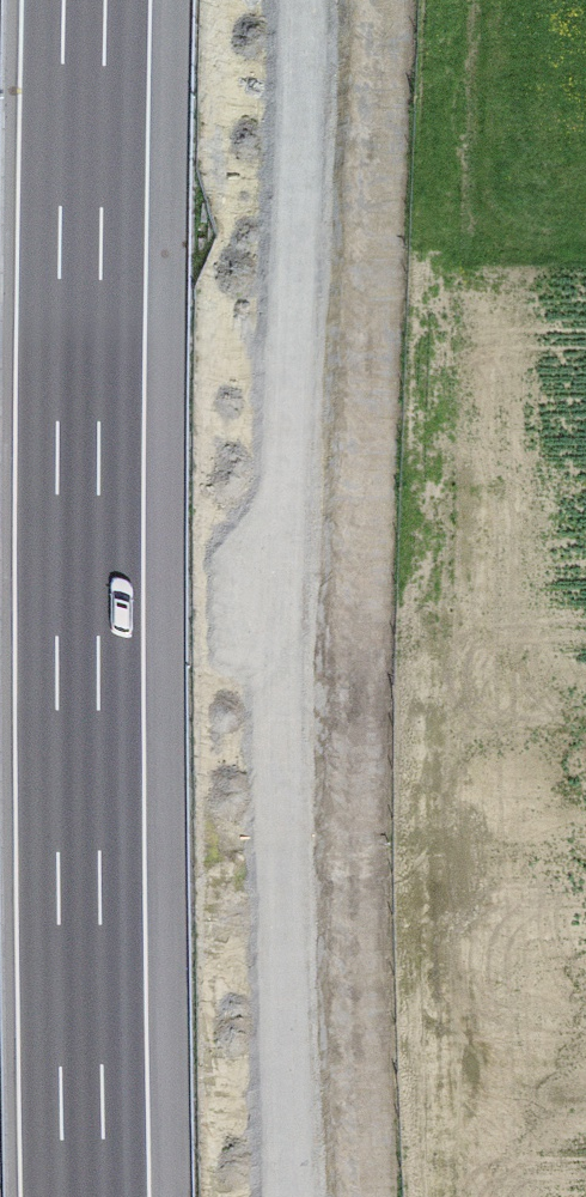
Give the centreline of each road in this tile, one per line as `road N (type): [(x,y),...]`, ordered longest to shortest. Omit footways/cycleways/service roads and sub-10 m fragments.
road 1 (primary): [(298,0),(282,684),(308,1196)]
road 2 (motorway): [(86,1196),(79,674),(86,0)]

